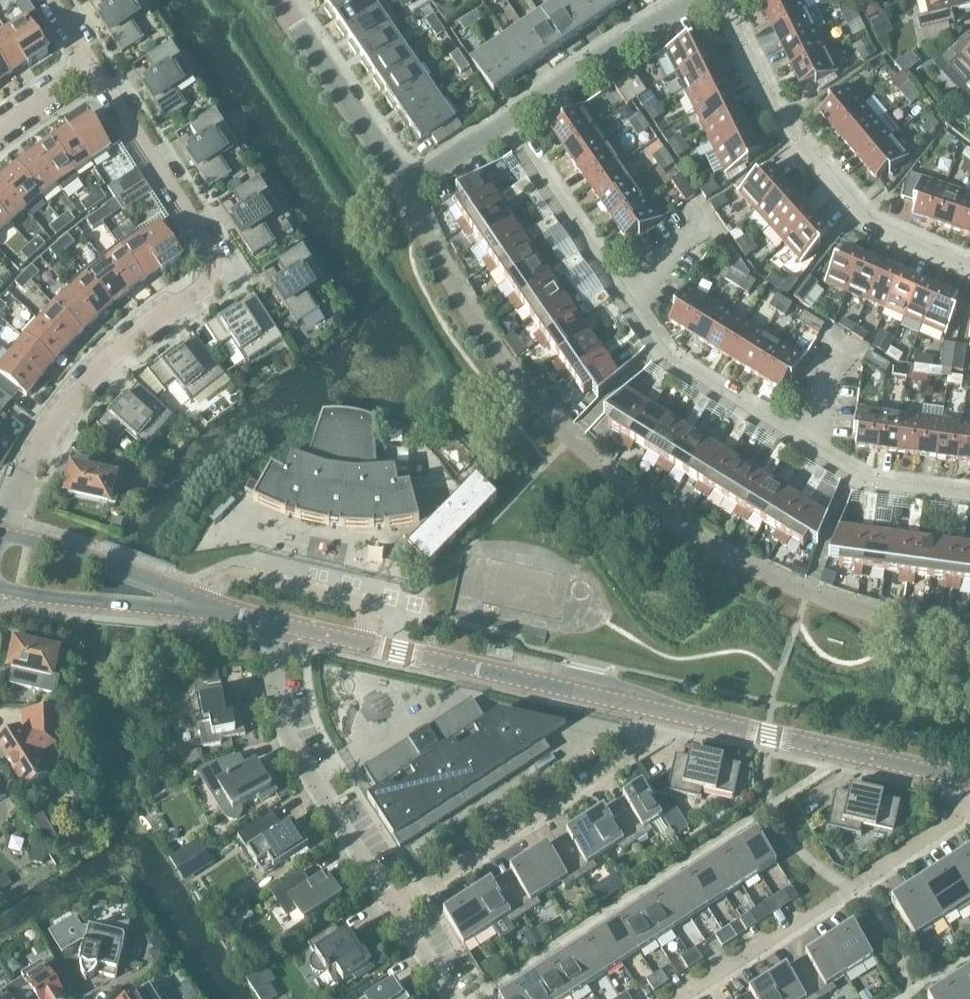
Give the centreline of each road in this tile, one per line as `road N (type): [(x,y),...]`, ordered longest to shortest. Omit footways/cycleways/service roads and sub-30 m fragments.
road 1 (residential): [(969,497),(868,483),(670,363),(504,121)]
road 2 (residential): [(0,520),(40,442),(80,387),(214,274),(212,251),(89,69)]
road 3 (tertiary): [(671,713),(279,624)]
road 4 (residential): [(969,268),(871,229),(773,111),(720,0)]
road 5 (residential): [(676,998),(969,808)]
road 6 (residential): [(392,910),(665,730),(671,713)]
road 7 (residential): [(284,0),(391,159),(410,175),(437,168),(504,121)]
road 8 (residential): [(392,910),(281,722),(273,669),(279,624)]
road 9 (tertiary): [(969,780),(671,713)]
road 10 (residential): [(504,121),(685,0)]
road 11 (tertiary): [(201,606),(105,563),(0,532)]
road 12 (tertiary): [(0,589),(150,610),(201,606)]

